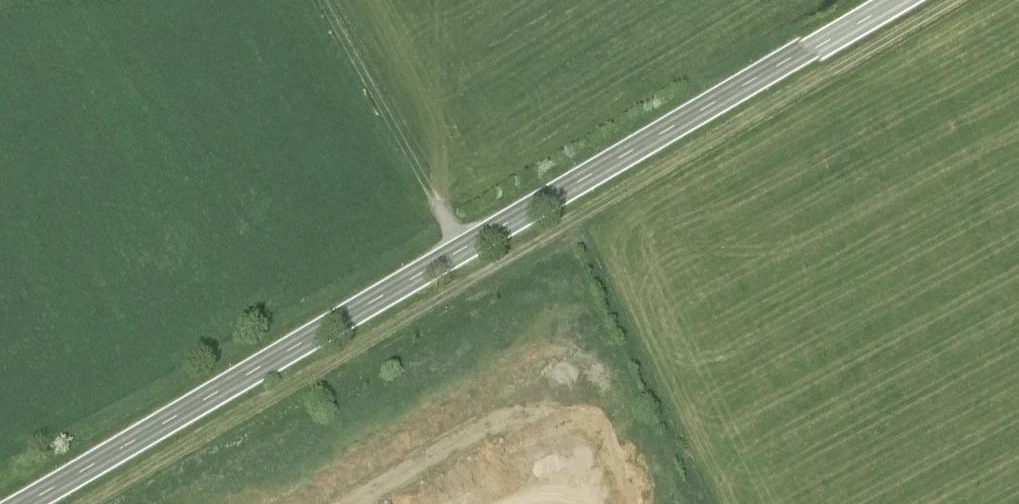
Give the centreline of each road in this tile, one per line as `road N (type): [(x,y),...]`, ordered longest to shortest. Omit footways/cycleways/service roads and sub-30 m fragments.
road 1 (secondary): [(891,0),(19,503)]
road 2 (track): [(953,0),(84,503)]
road 3 (track): [(465,247),(324,0)]

